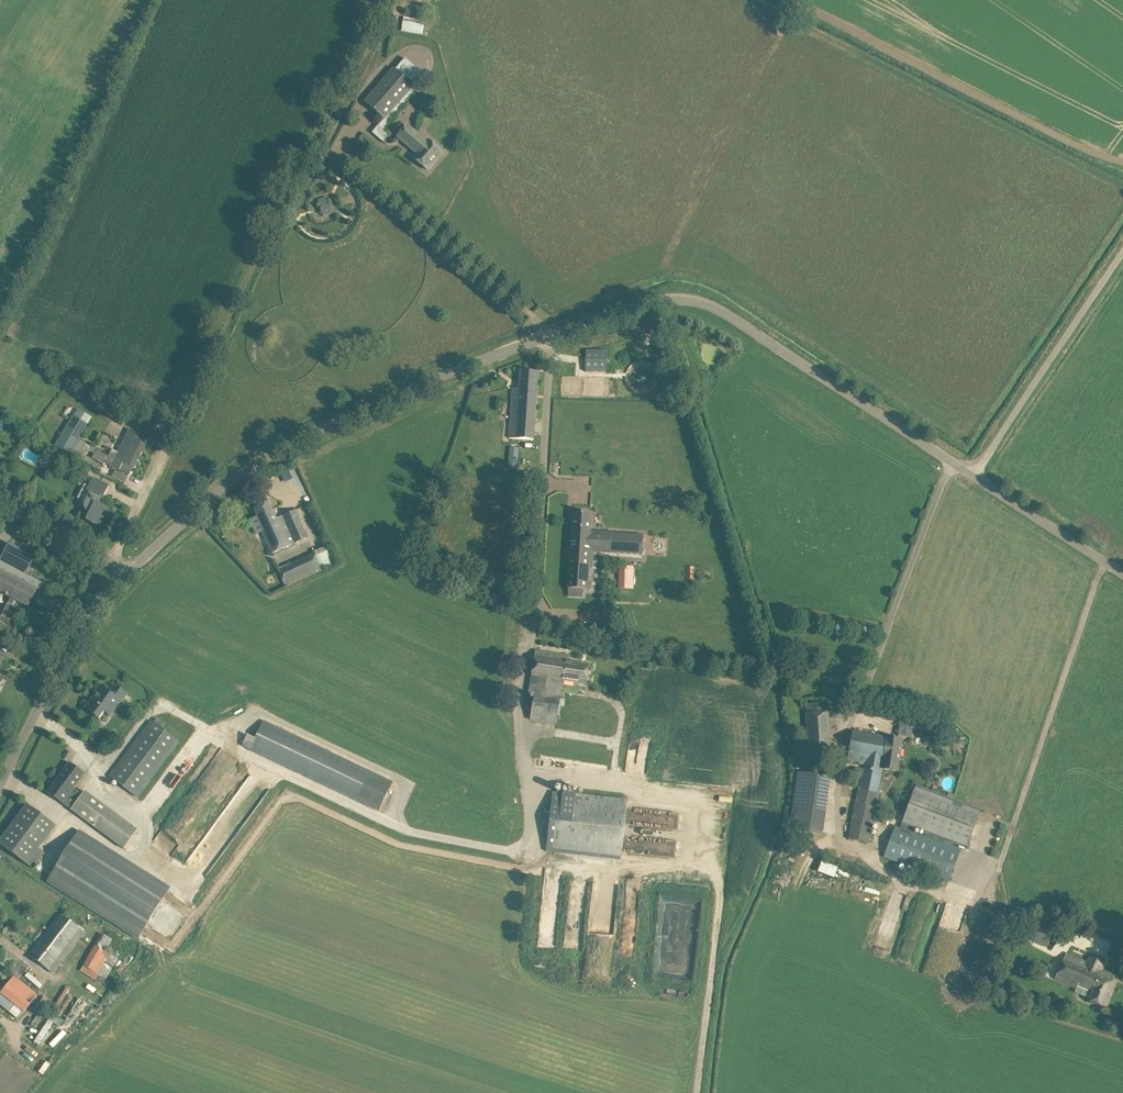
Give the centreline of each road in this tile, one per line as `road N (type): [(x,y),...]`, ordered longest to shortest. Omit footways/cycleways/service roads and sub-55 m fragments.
road 1 (track): [(387,0),(113,560)]
road 2 (unclassified): [(123,579),(215,494),(283,446),(551,334)]
road 3 (unclassified): [(551,334),(672,297),(706,301),(974,477)]
road 4 (track): [(313,145),(551,334)]
road 5 (residential): [(535,628),(551,334)]
road 6 (unclassified): [(974,477),(1122,256)]
road 7 (track): [(699,1092),(722,881),(687,873)]
road 8 (unclassified): [(0,782),(60,658),(123,579)]
road 9 (unclassified): [(1122,573),(974,477)]
road 10 (unclassified): [(123,579),(99,550),(0,498)]

